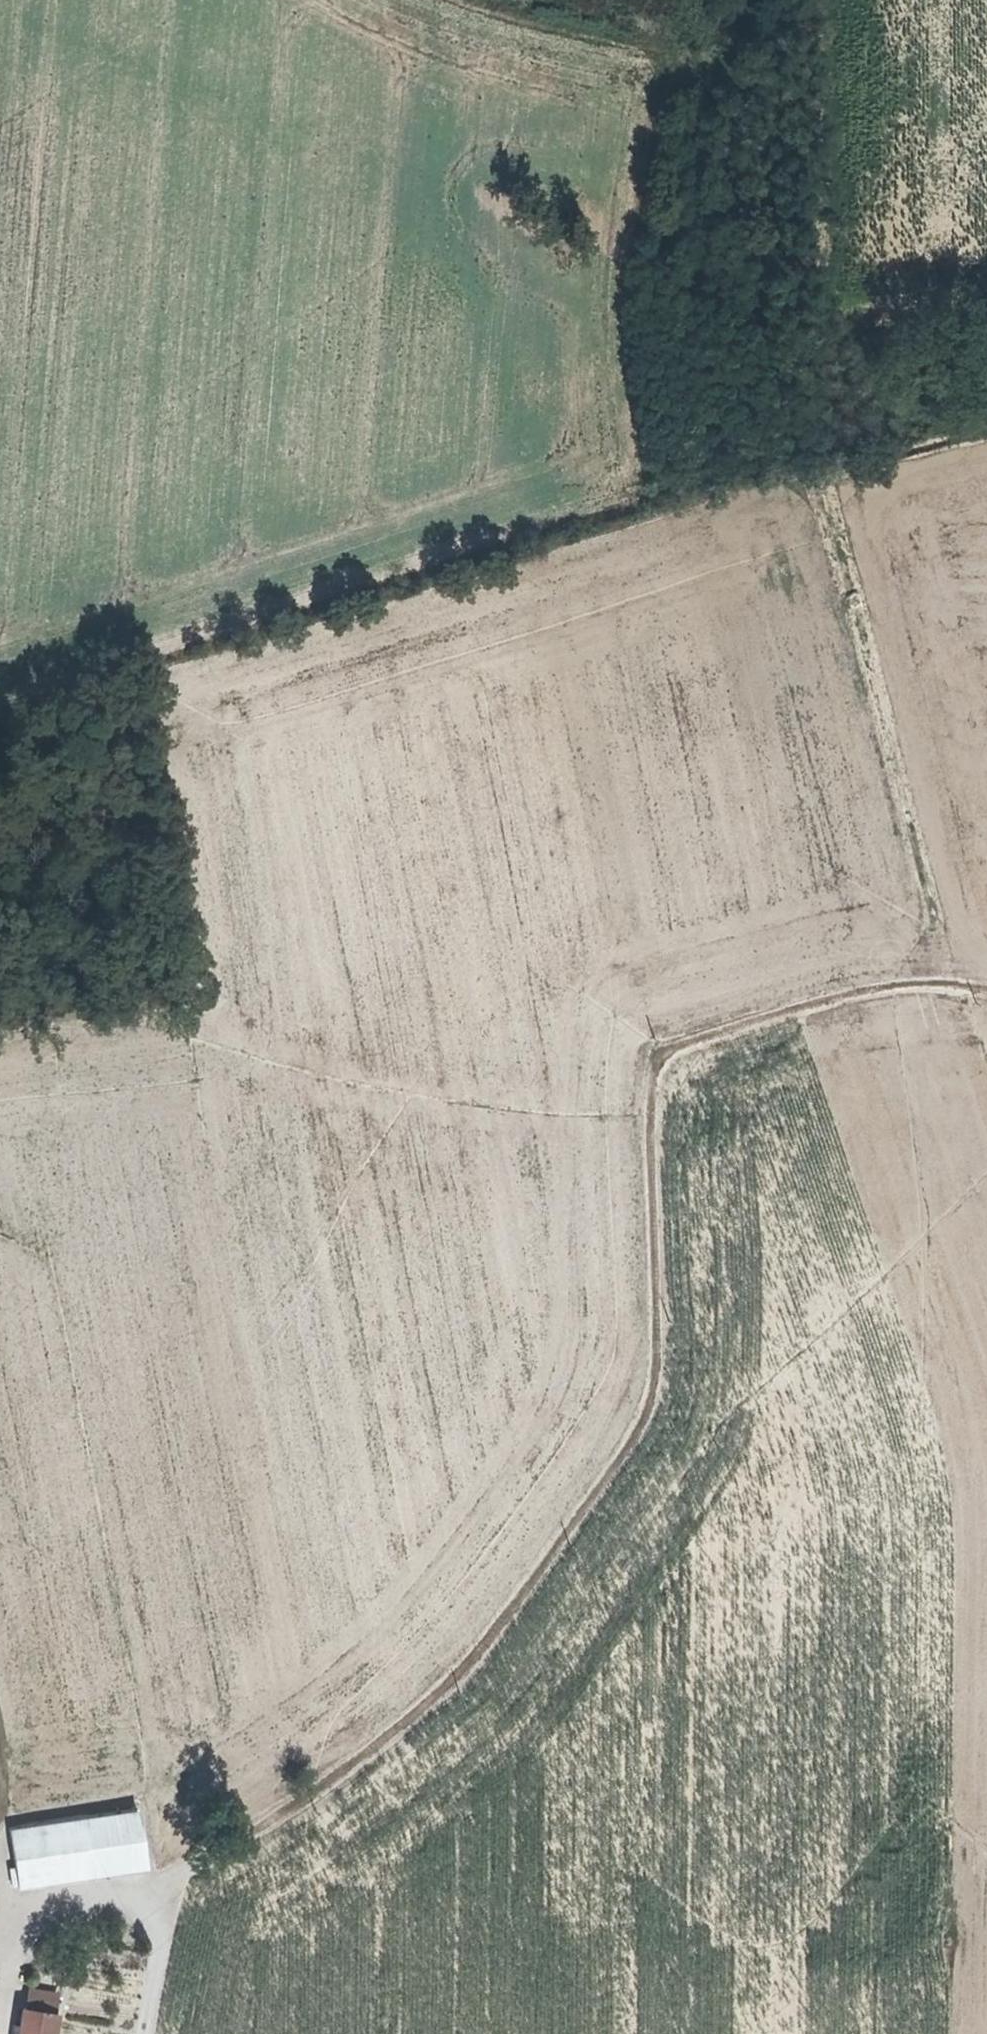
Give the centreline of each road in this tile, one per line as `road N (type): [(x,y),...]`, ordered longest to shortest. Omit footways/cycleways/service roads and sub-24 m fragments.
road 1 (track): [(986,994),(907,988),(685,1045),(659,1066),(652,1161),(663,1397),(633,1451),(455,1690),(294,1813),(177,1875),(0,1904)]
road 2 (unclassified): [(177,1875),(141,2033)]

